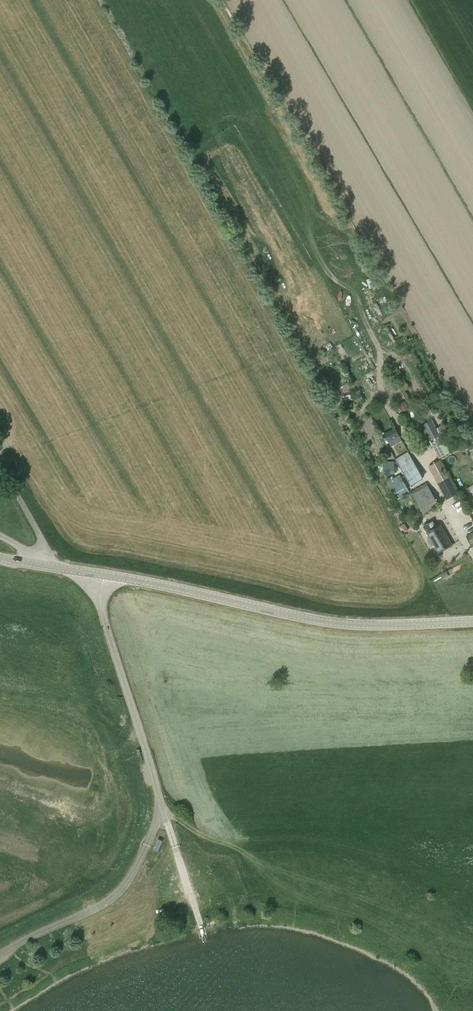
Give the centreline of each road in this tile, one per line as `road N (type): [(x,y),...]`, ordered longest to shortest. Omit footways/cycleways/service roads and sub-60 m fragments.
road 1 (unclassified): [(0,954),(112,898),(157,816),(159,795),(100,605),(99,574)]
road 2 (tertiary): [(99,574),(311,621),(472,621)]

